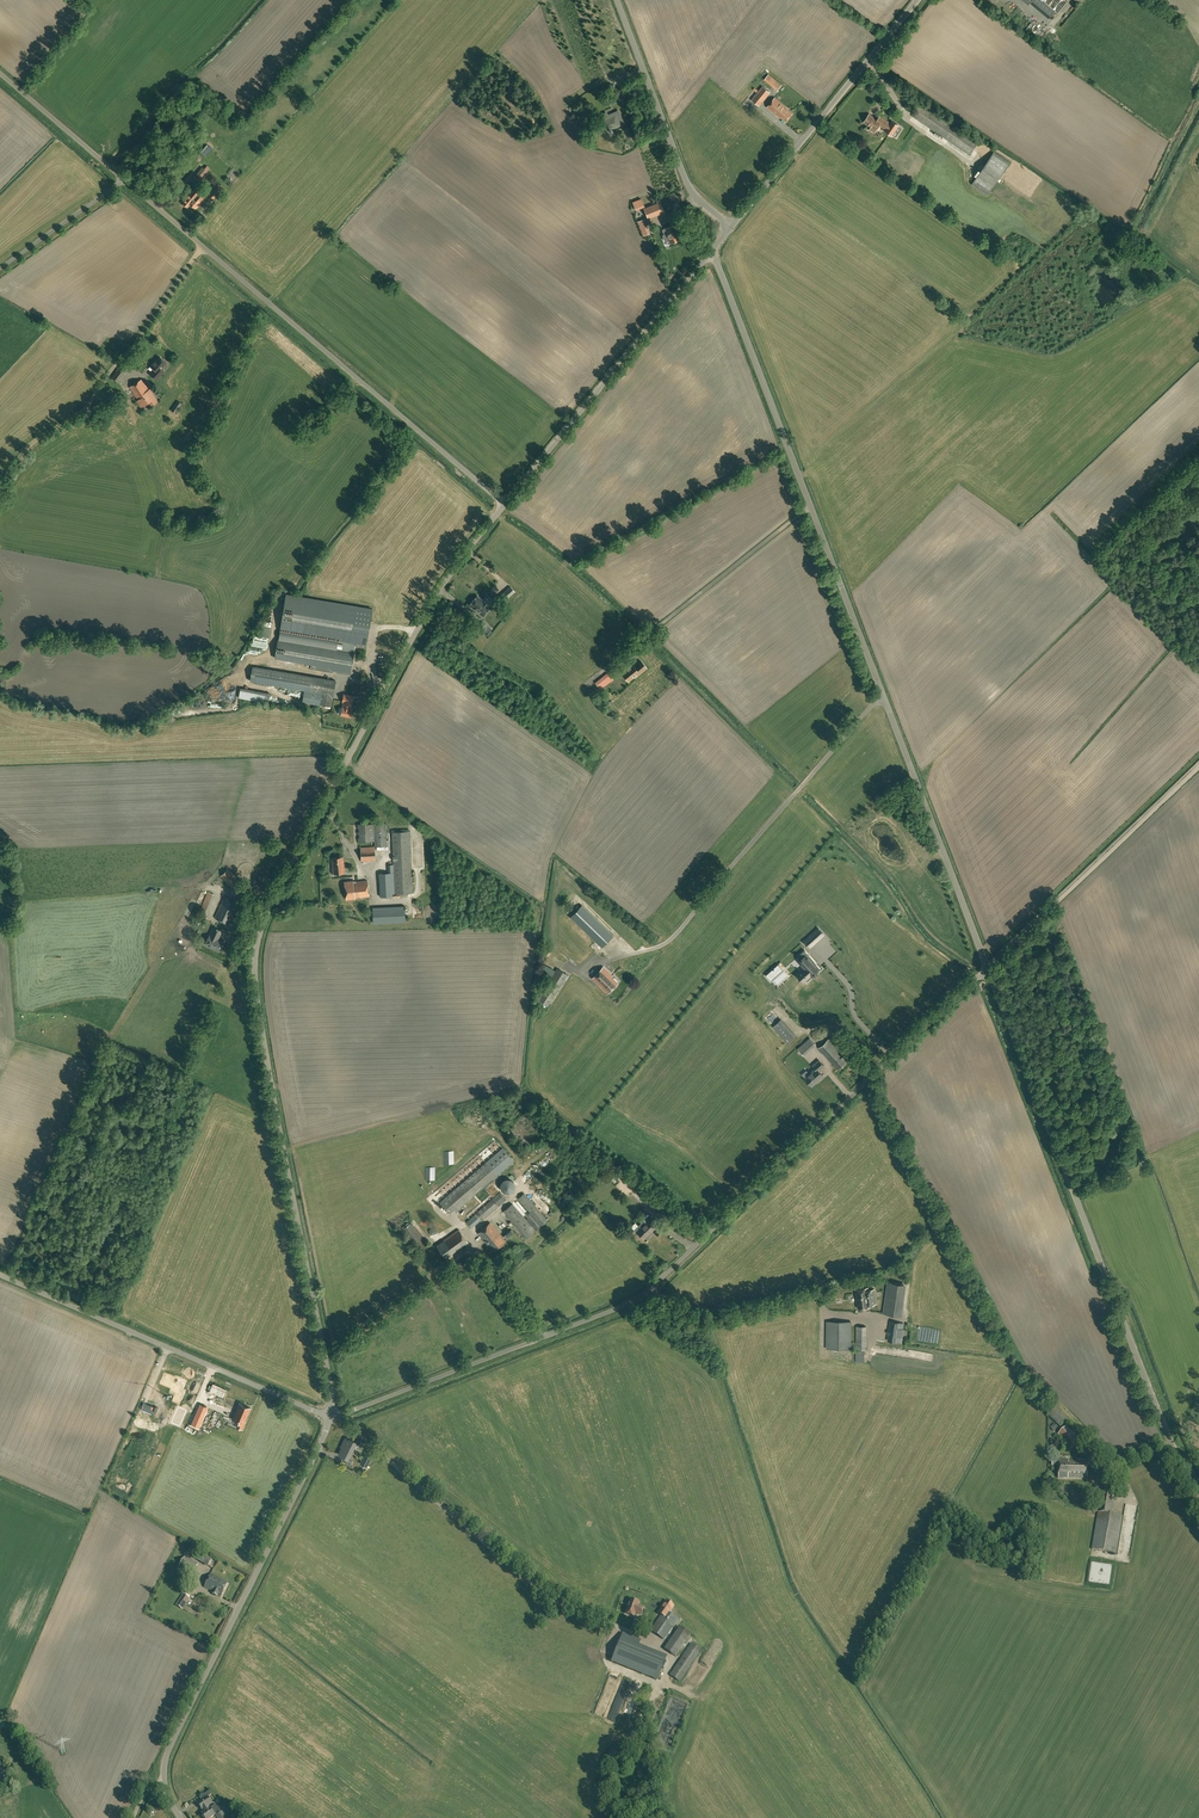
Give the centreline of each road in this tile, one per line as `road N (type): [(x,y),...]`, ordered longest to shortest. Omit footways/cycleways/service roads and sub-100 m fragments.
road 1 (unclassified): [(332,1415),(639,1298),(987,968)]
road 2 (unclassified): [(987,968),(711,252)]
road 3 (unclassified): [(504,504),(0,73)]
road 4 (unclassified): [(1198,1499),(987,968)]
road 5 (unclassified): [(332,1415),(256,985),(269,908)]
road 6 (unclassified): [(269,908),(439,593),(504,504)]
road 7 (unclassified): [(163,1782),(167,1754),(332,1415)]
road 8 (unclassified): [(332,1415),(0,1275)]
road 9 (unclassified): [(504,504),(711,252)]
road 10 (track): [(1198,767),(987,968)]
road 11 (unclassified): [(732,225),(915,0)]
road 12 (unclassified): [(732,225),(689,185),(617,0)]
road 13 (track): [(113,169),(193,78)]

